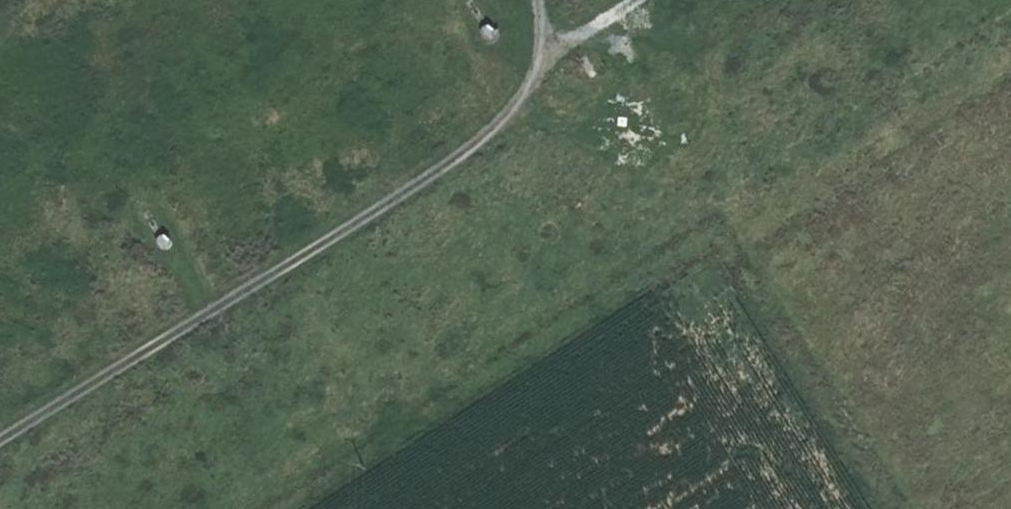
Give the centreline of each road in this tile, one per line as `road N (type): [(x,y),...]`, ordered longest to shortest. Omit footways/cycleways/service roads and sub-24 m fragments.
road 1 (track): [(0,437),(446,165),(523,103),(542,55),(537,0)]

